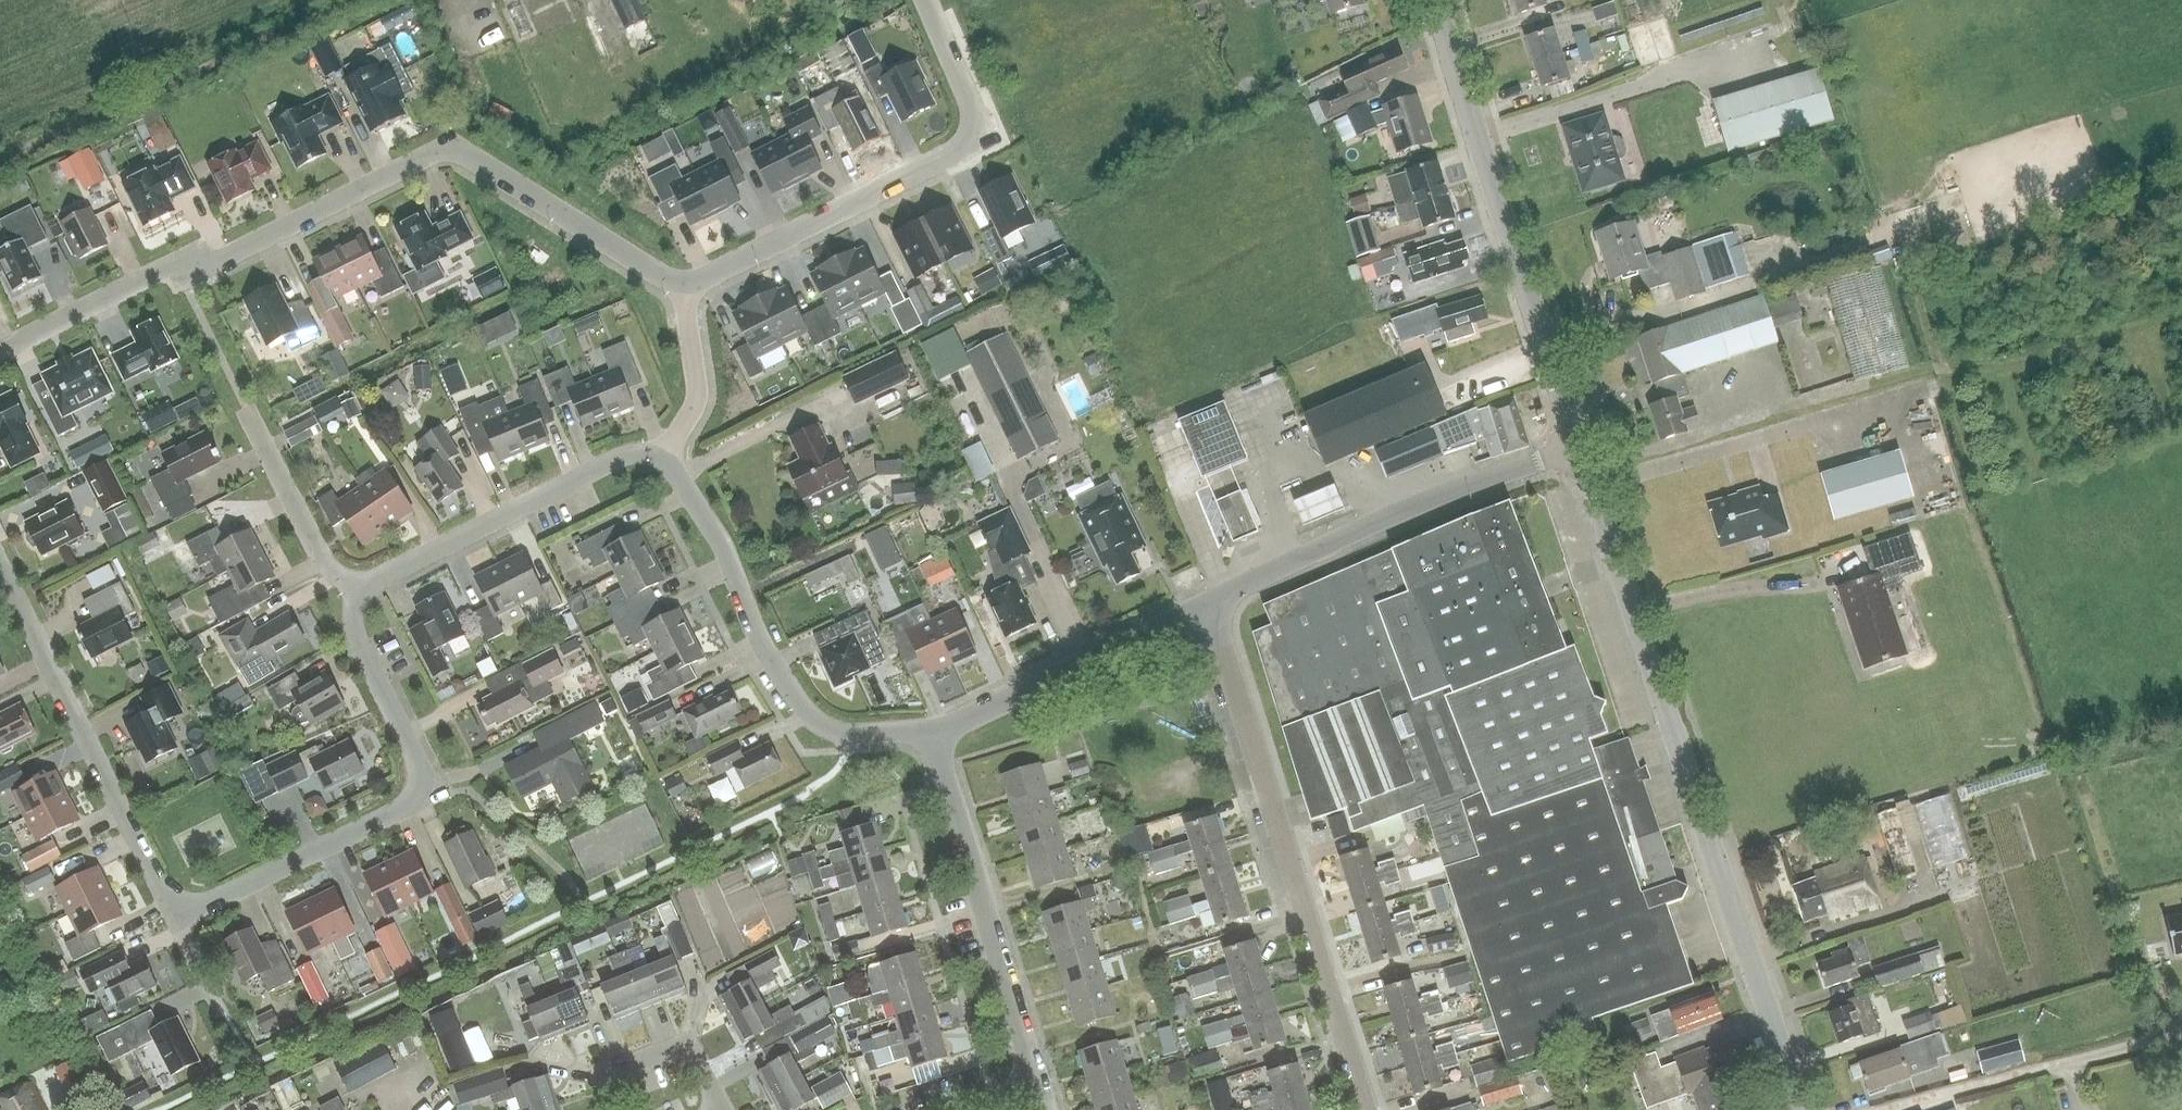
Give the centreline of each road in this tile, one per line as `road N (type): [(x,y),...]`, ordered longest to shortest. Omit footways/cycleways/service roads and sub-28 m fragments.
road 1 (residential): [(686,283),(662,280),(450,151),(228,257),(179,263),(0,350)]
road 2 (tertiary): [(1801,1109),(1581,447)]
road 3 (residential): [(1367,1109),(1206,606)]
road 4 (residential): [(183,906),(206,905),(408,805),(417,788),(414,753),(353,624),(356,586)]
road 5 (residential): [(928,0),(982,139),(686,283)]
road 6 (tertiary): [(1581,447),(1438,0)]
road 7 (unclassified): [(933,732),(847,734),(800,704),(759,637),(723,541),(663,461)]
road 8 (unclassified): [(1206,606),(1421,506),(1581,447)]
road 9 (unclassified): [(0,170),(366,0)]
road 10 (residential): [(183,906),(163,892),(0,567)]
road 11 (unclassified): [(1039,1087),(933,732)]
road 12 (unclassified): [(663,461),(619,459),(356,586)]
road 13 (unclassified): [(933,732),(1206,606)]
road 14 (residential): [(356,586),(321,554),(251,415)]
road 15 (unclassified): [(686,283),(698,381),(693,408),(663,461)]
road 16 (residential): [(611,1109),(614,1074),(673,1048),(696,1058),(723,1109)]

